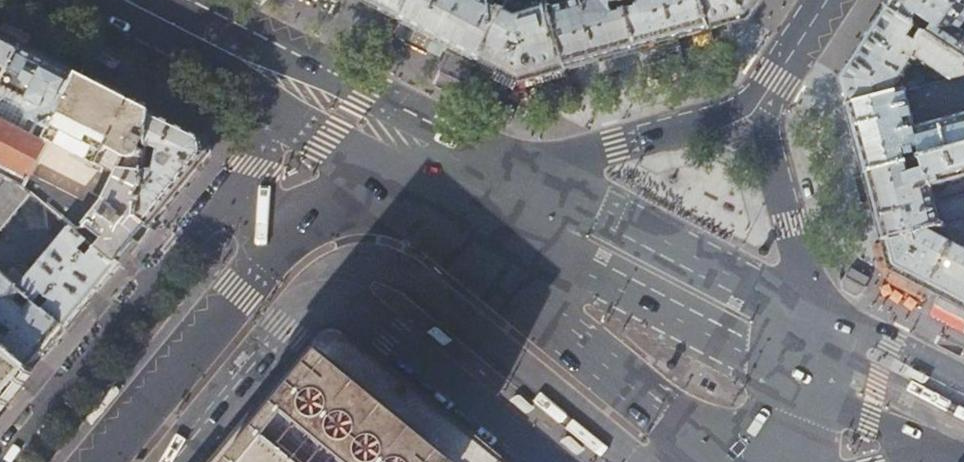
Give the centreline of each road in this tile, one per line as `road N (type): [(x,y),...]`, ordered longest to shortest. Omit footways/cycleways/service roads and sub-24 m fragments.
road 1 (secondary): [(176,461),(305,309),(327,304),(365,313),(544,461)]
road 2 (secondary): [(473,181),(285,232),(98,461)]
road 3 (residential): [(272,77),(258,153),(5,461)]
road 4 (secondary): [(473,181),(501,267),(521,299),(679,433),(699,461)]
road 5 (primary): [(473,181),(798,343)]
road 6 (secondary): [(762,103),(473,181)]
road 7 (secondary): [(798,343),(796,244),(762,103)]
road 8 (primary): [(272,77),(473,181)]
road 9 (primary): [(798,343),(845,404),(945,460)]
road 10 (primary): [(963,390),(867,342),(798,343)]
road 11 (primary): [(119,0),(272,77)]
road 12 (secondary): [(827,0),(762,103)]

